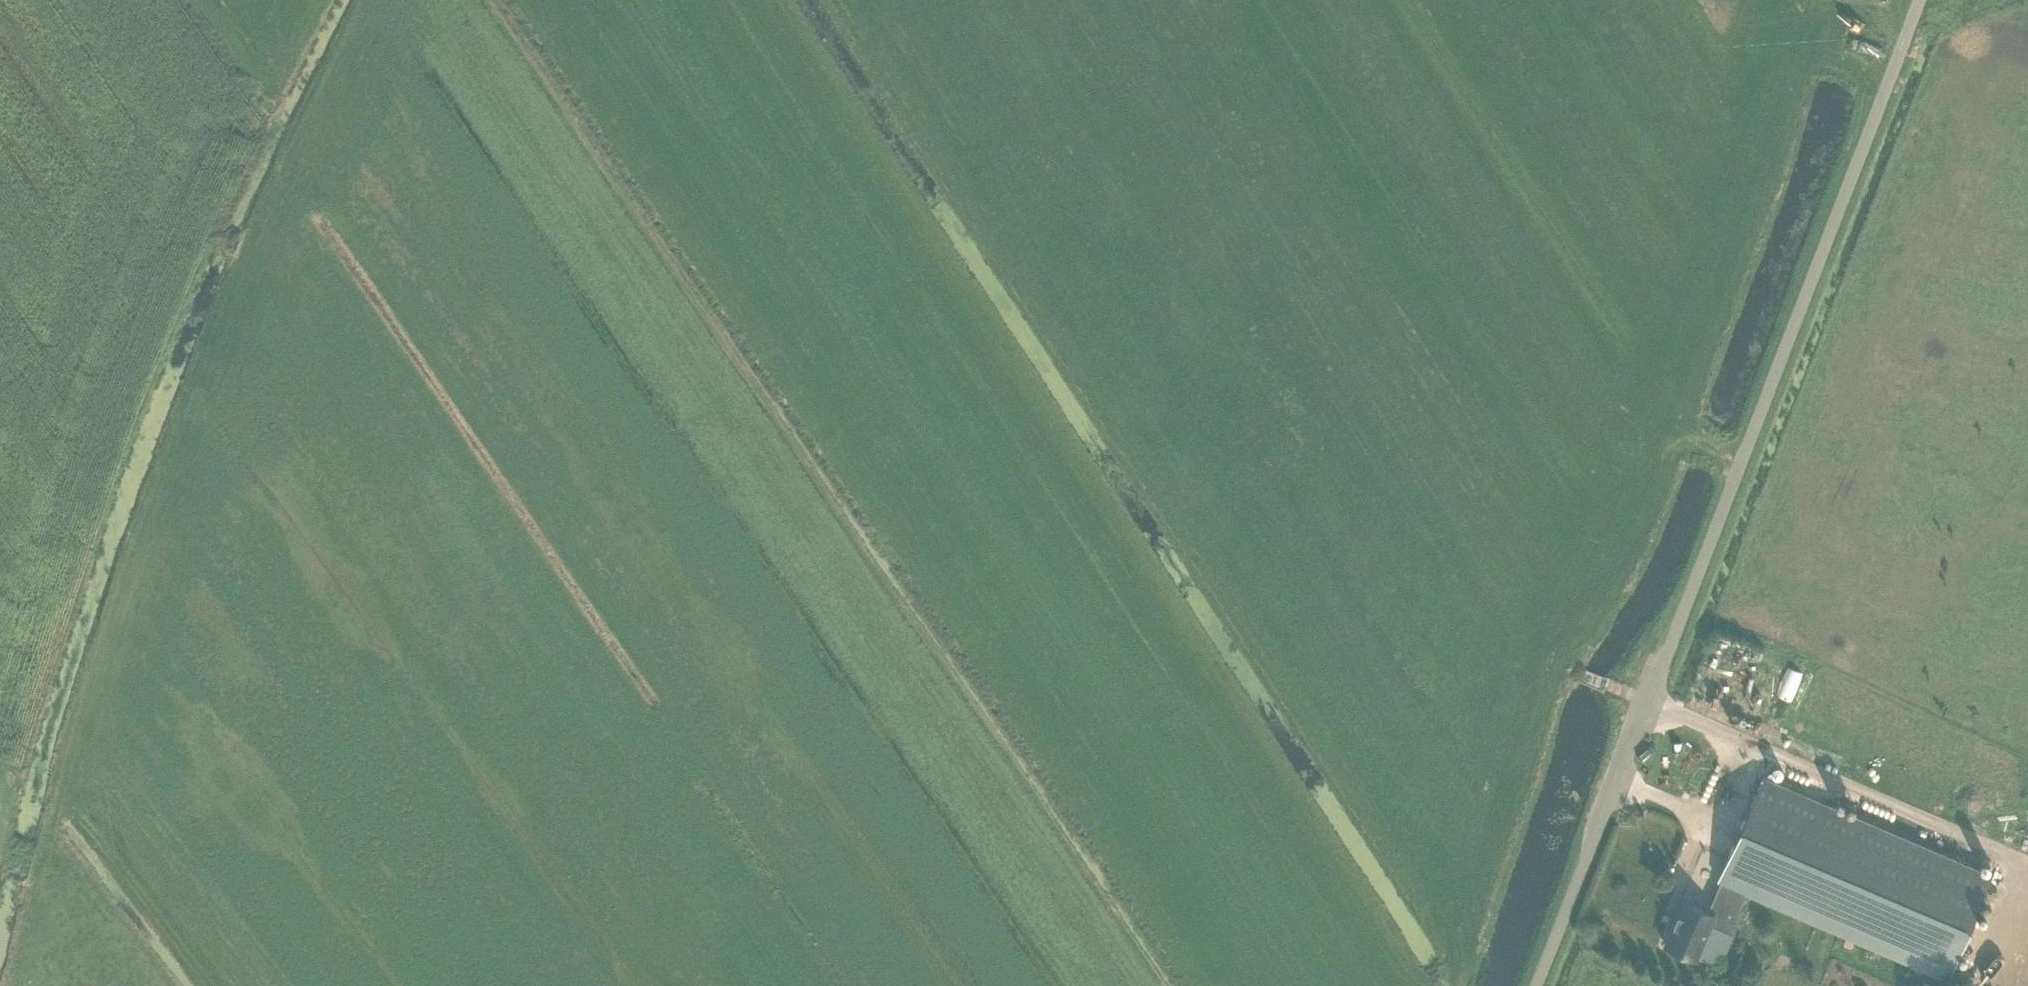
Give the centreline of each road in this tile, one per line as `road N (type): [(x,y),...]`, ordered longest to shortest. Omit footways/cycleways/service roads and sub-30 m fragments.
road 1 (unclassified): [(1540,985),(1920,0)]

